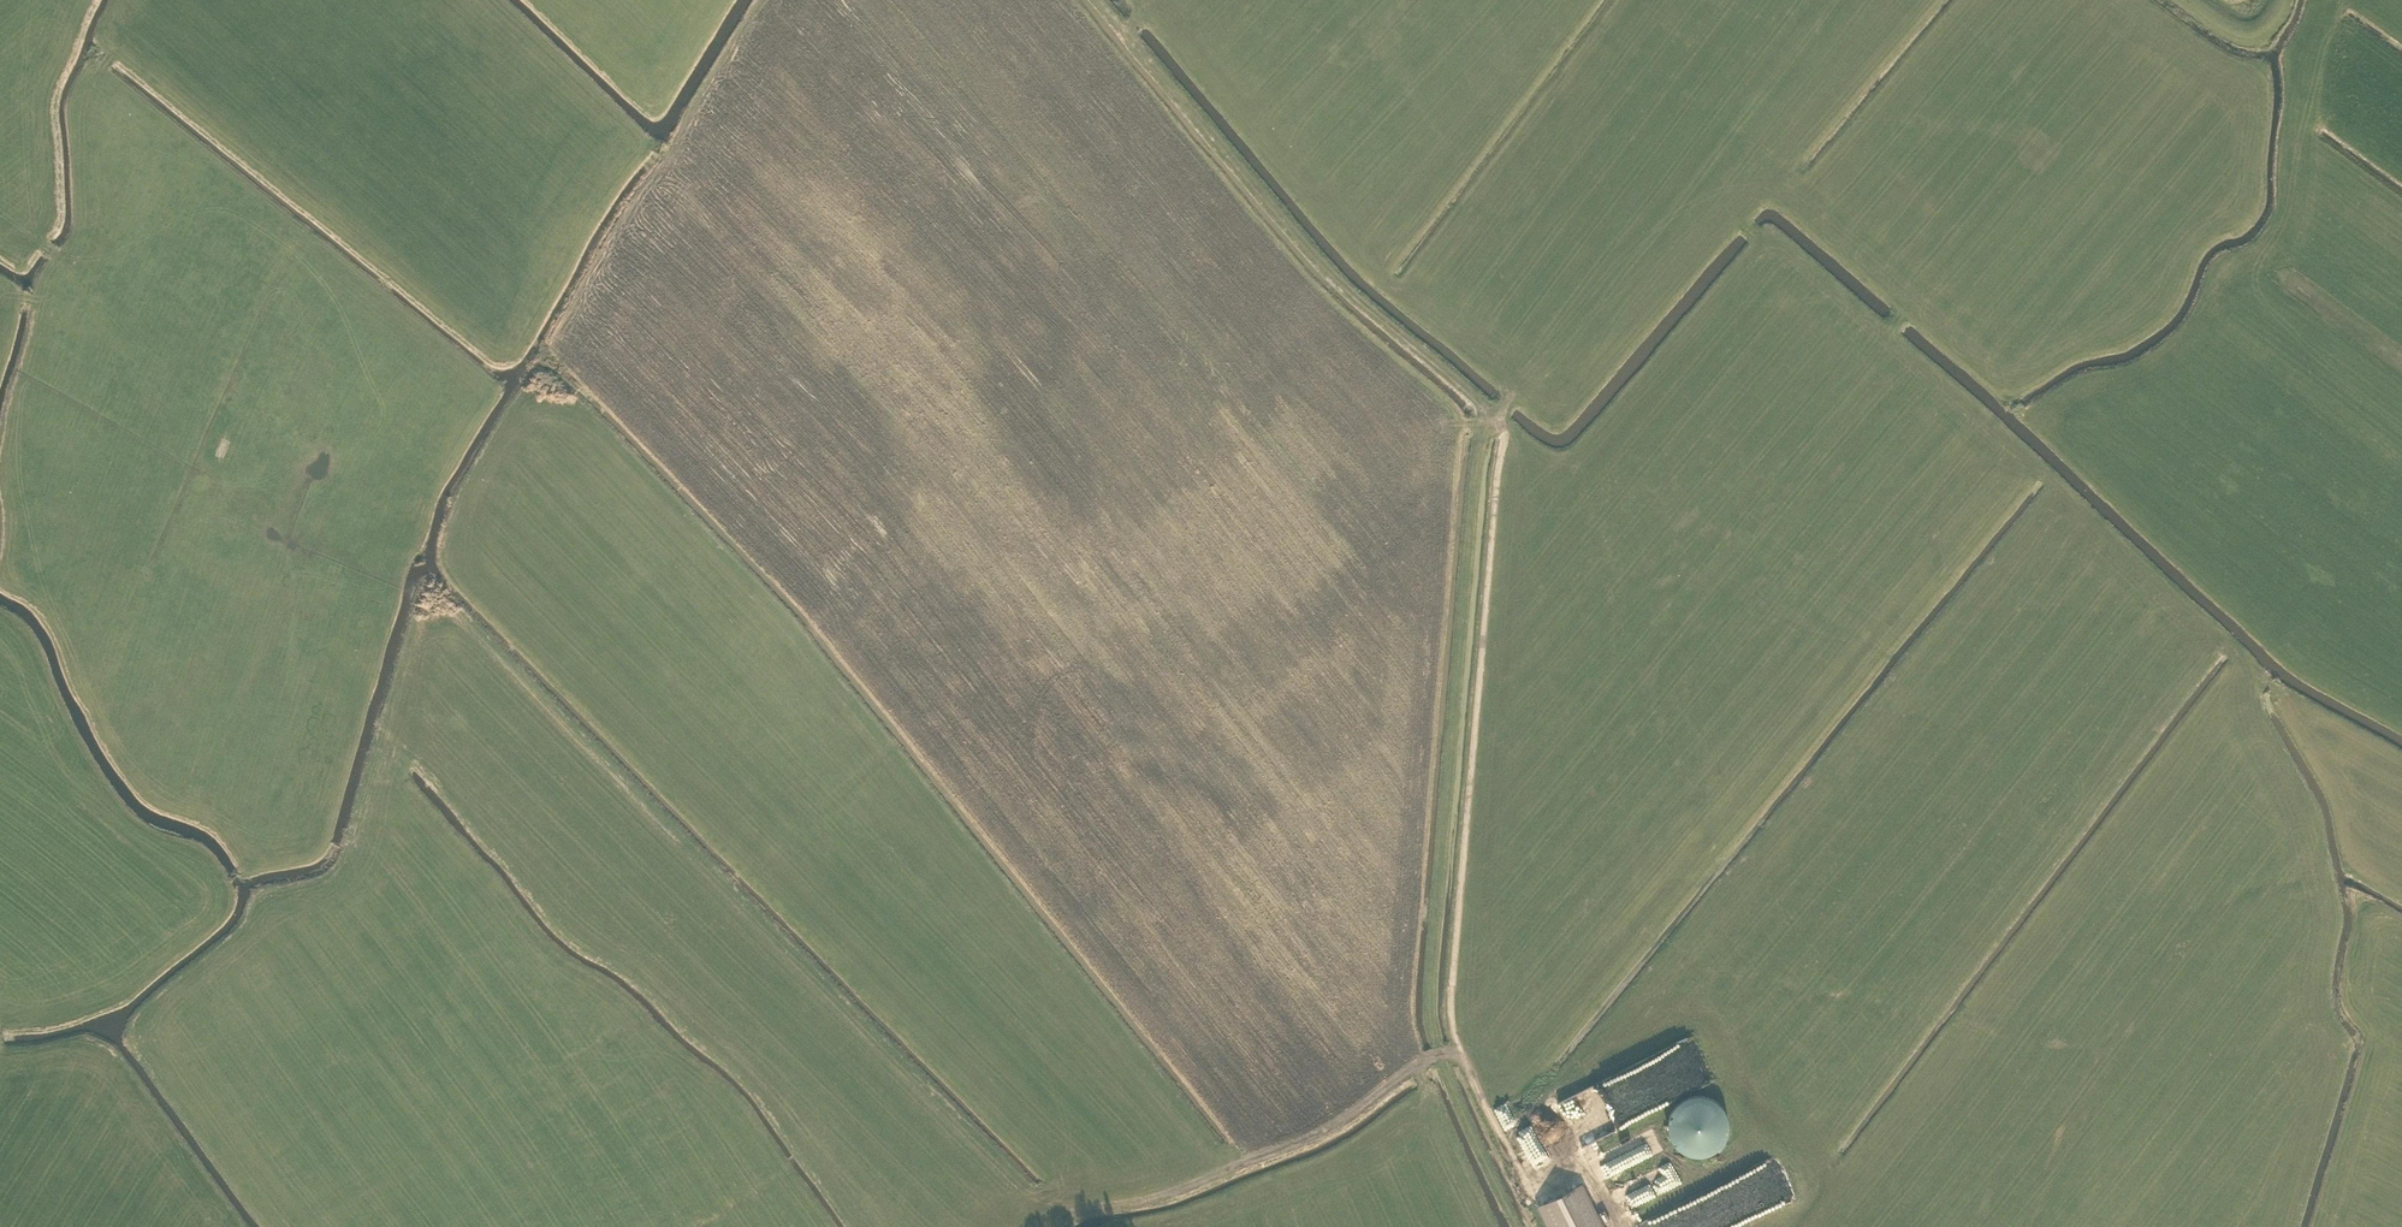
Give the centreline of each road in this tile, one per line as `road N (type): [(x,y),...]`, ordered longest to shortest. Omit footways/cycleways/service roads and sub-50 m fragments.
road 1 (track): [(1485,412),(1505,437),(1452,1013),(1465,1061),(1529,1187),(1584,1170),(1614,1226)]
road 2 (track): [(1100,0),(1335,276),(1485,412)]

